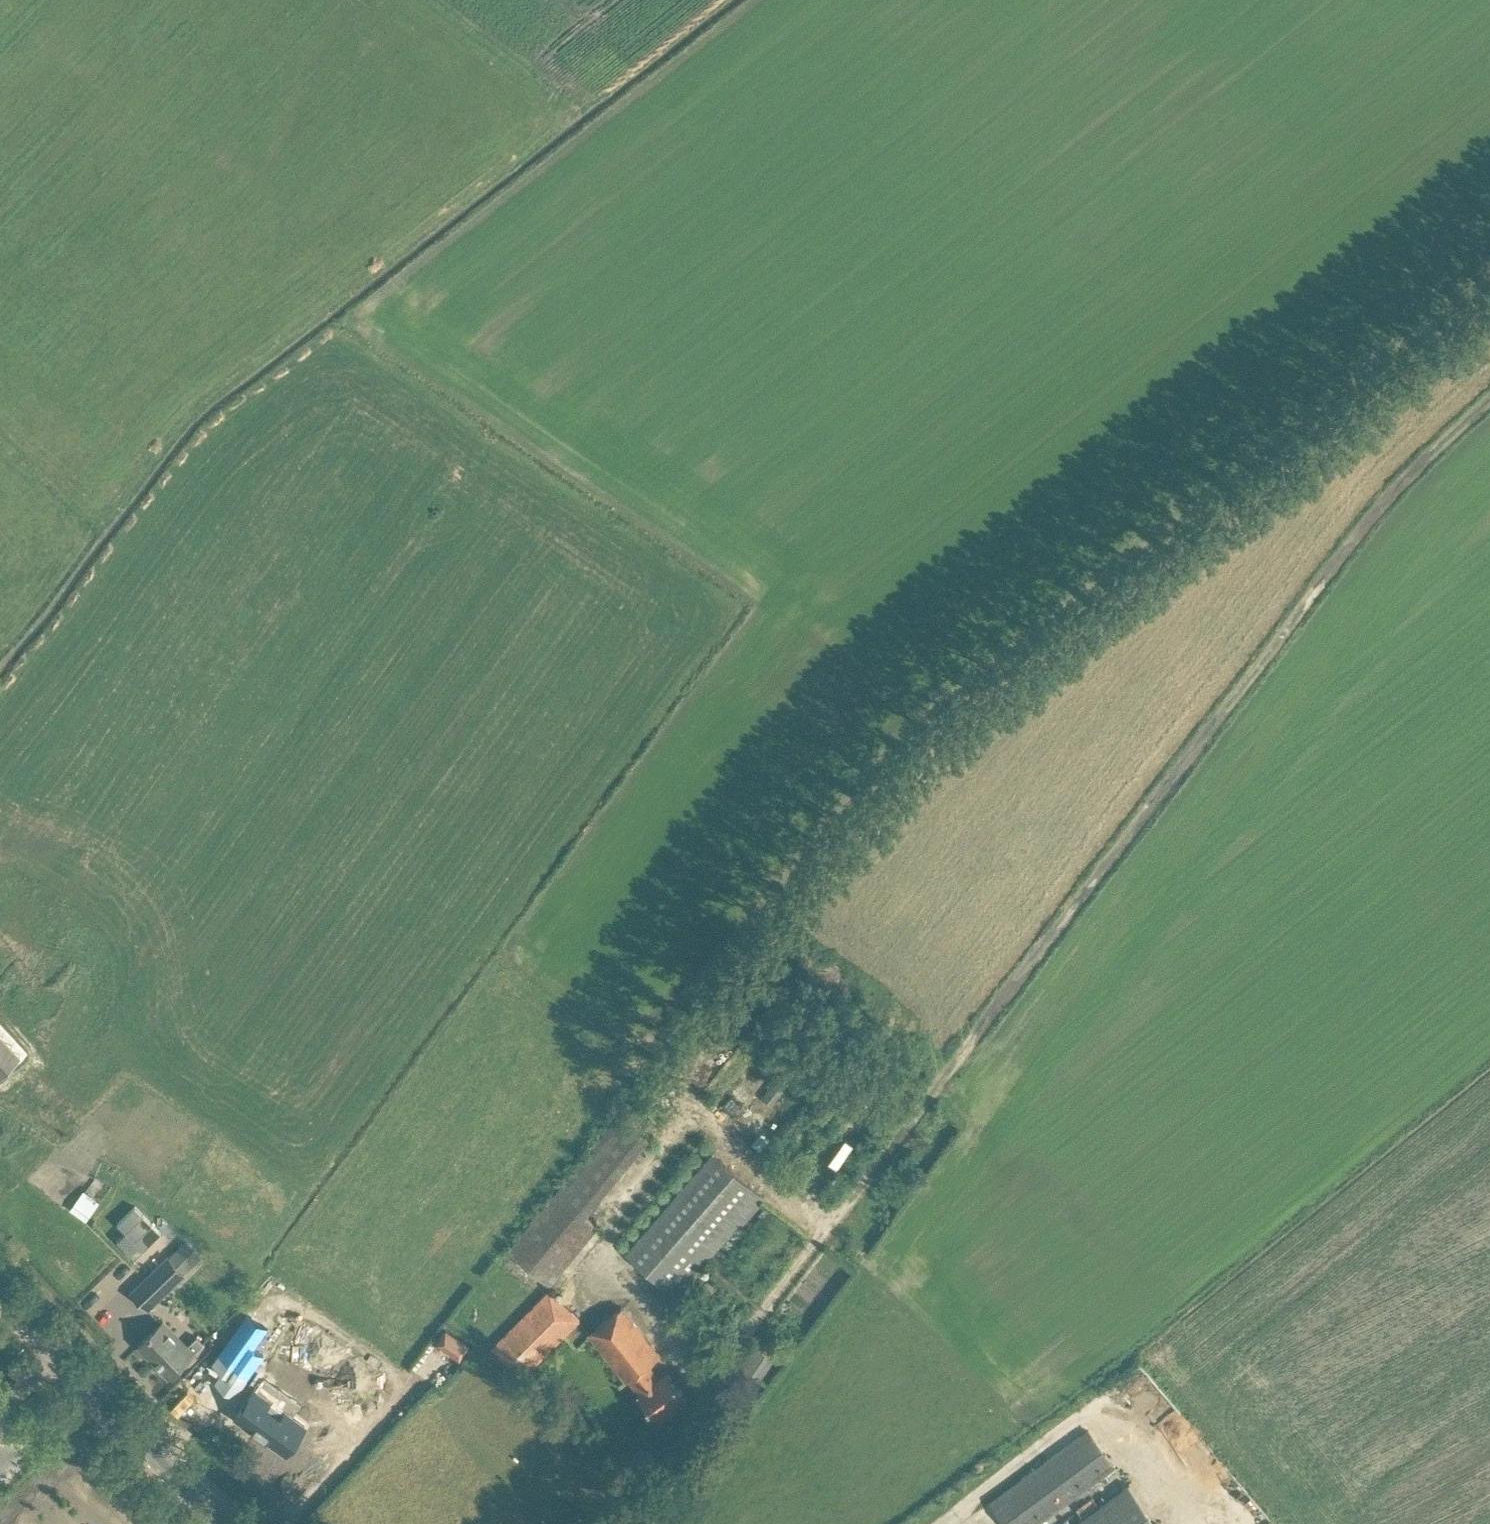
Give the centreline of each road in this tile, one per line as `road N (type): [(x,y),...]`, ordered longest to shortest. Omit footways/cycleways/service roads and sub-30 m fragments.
road 1 (tertiary): [(229,1523),(0,1283)]

